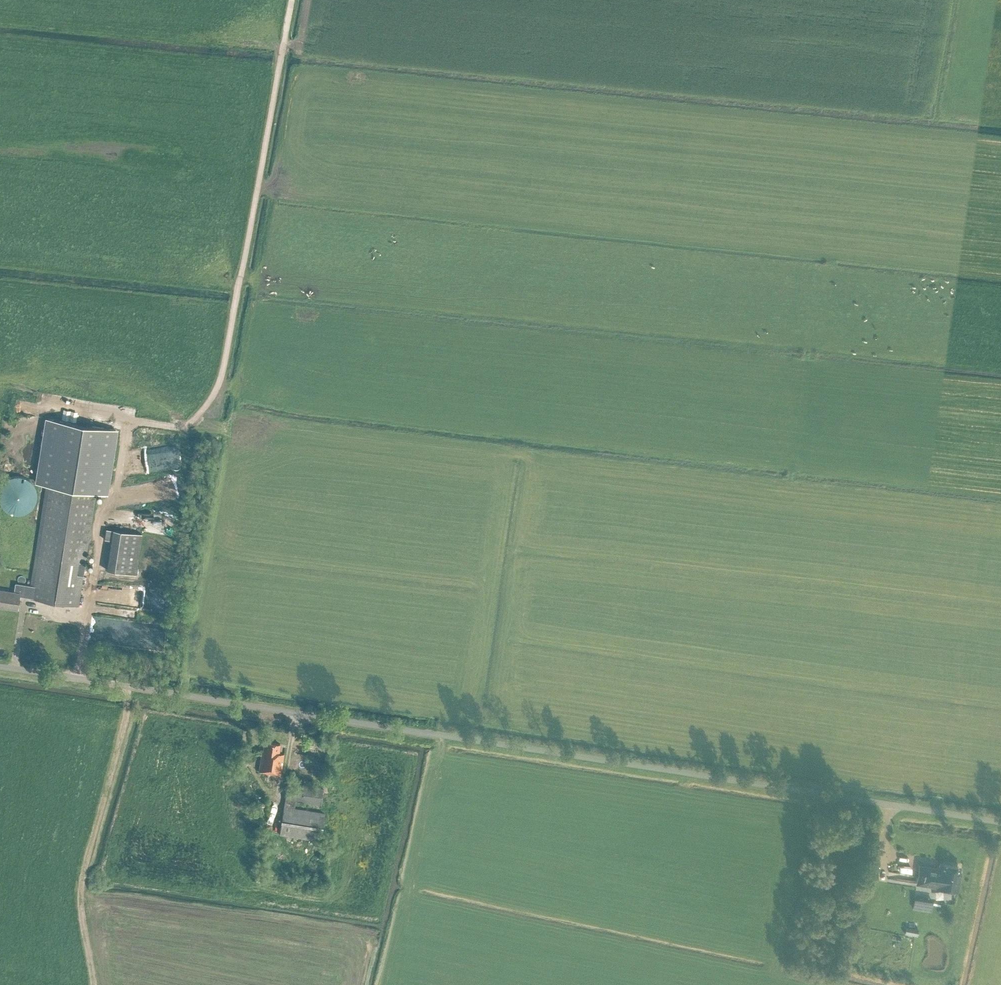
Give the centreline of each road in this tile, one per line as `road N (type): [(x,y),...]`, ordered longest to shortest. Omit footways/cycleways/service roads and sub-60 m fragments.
road 1 (unclassified): [(1000,824),(0,663)]
road 2 (track): [(101,507),(116,493),(125,426),(195,419),(217,387),(290,0)]

